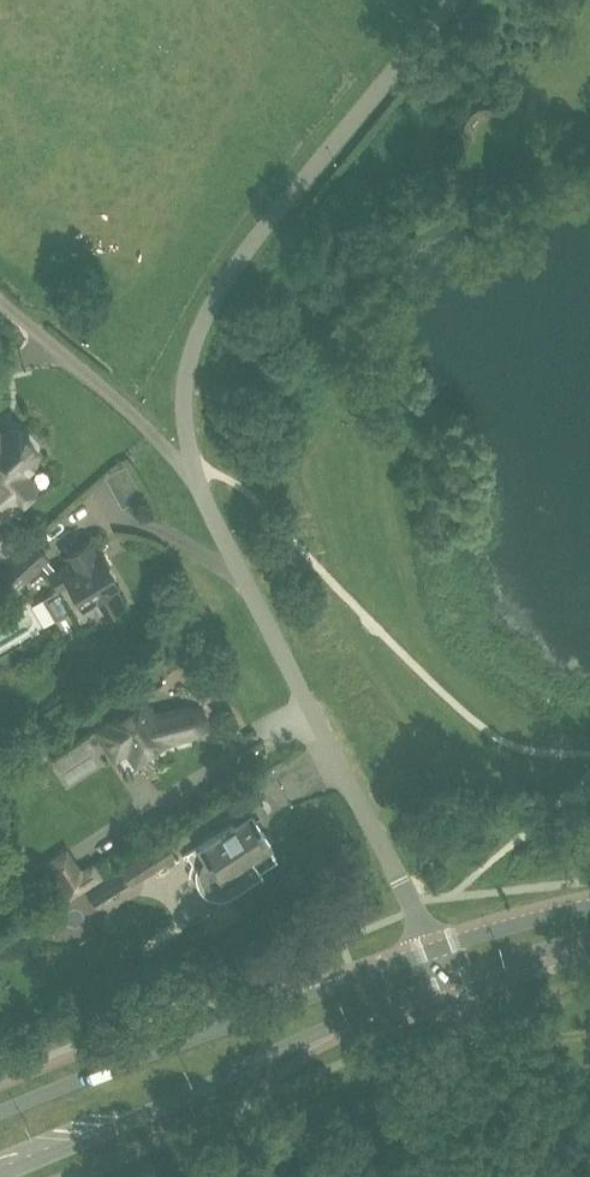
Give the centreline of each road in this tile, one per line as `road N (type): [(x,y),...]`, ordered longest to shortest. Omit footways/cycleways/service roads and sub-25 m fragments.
road 1 (residential): [(194,466),(187,371),(230,271),(456,0)]
road 2 (residential): [(432,949),(211,516),(194,466)]
road 3 (tertiary): [(0,1170),(449,983)]
road 4 (tertiary): [(432,949),(0,1114)]
road 5 (residential): [(194,466),(172,456),(0,300)]
road 6 (residential): [(529,1176),(449,983)]
road 7 (tertiary): [(589,907),(432,949)]
road 8 (tertiary): [(449,983),(589,936)]

